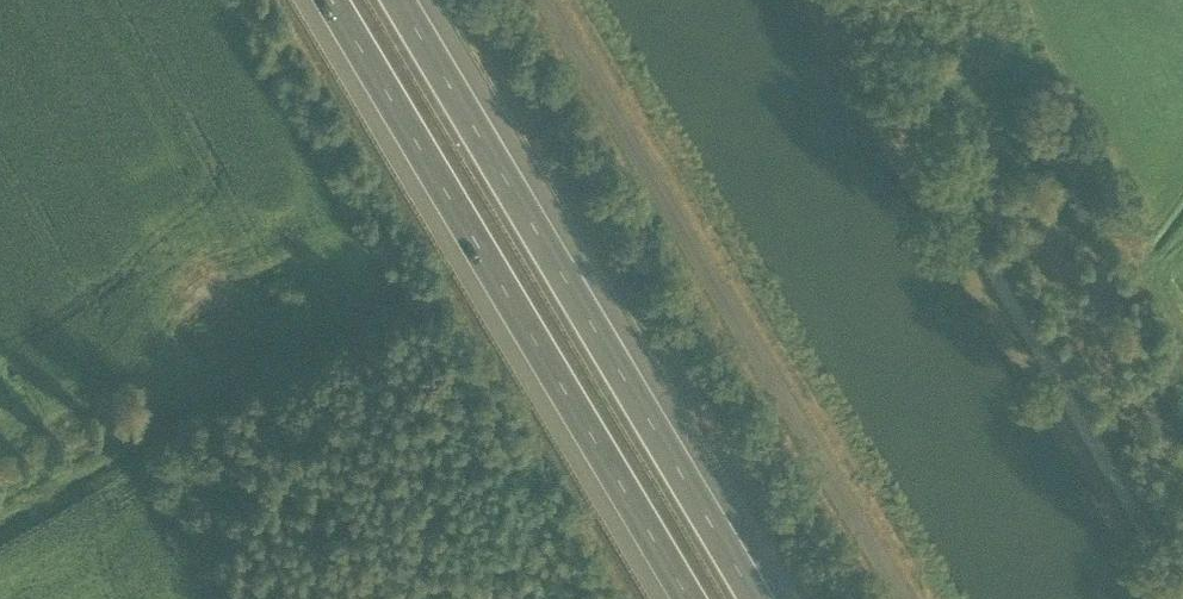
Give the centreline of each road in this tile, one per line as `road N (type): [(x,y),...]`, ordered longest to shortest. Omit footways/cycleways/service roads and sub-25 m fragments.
road 1 (track): [(817,0),(1182,598)]
road 2 (motorway): [(333,0),(691,598)]
road 3 (motorway): [(759,598),(401,0)]
road 4 (unclassified): [(922,598),(566,0)]

